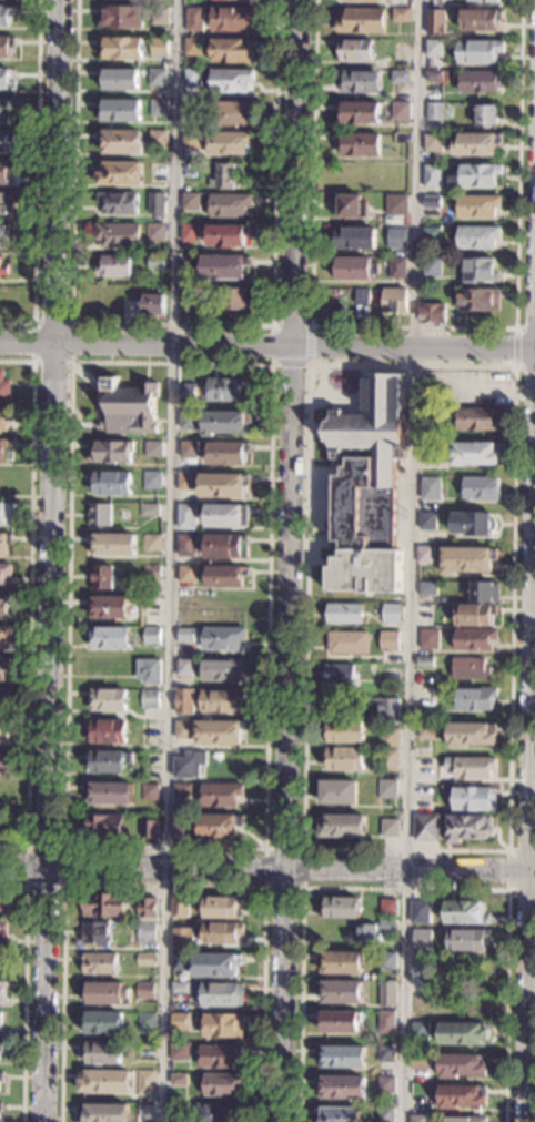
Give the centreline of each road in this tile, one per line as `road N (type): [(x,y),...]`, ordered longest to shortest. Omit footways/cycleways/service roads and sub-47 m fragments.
road 1 (residential): [(280,1121),(298,0)]
road 2 (residential): [(42,1121),(59,0)]
road 3 (residential): [(526,1121),(534,438)]
road 4 (tertiary): [(534,347),(0,342)]
road 5 (residential): [(534,871),(0,867)]

